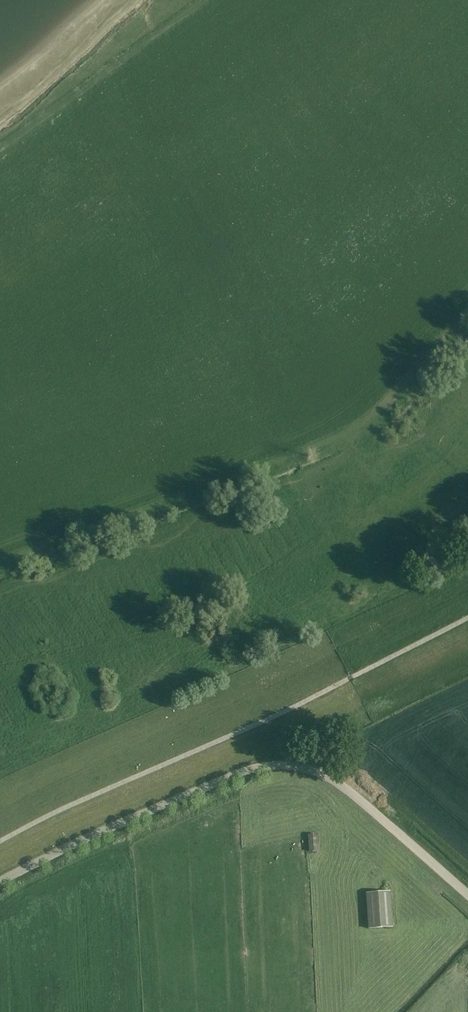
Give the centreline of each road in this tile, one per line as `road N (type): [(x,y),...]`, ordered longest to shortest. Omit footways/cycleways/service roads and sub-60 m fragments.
road 1 (unclassified): [(0,885),(240,772),(282,765),(351,792),(467,897)]

